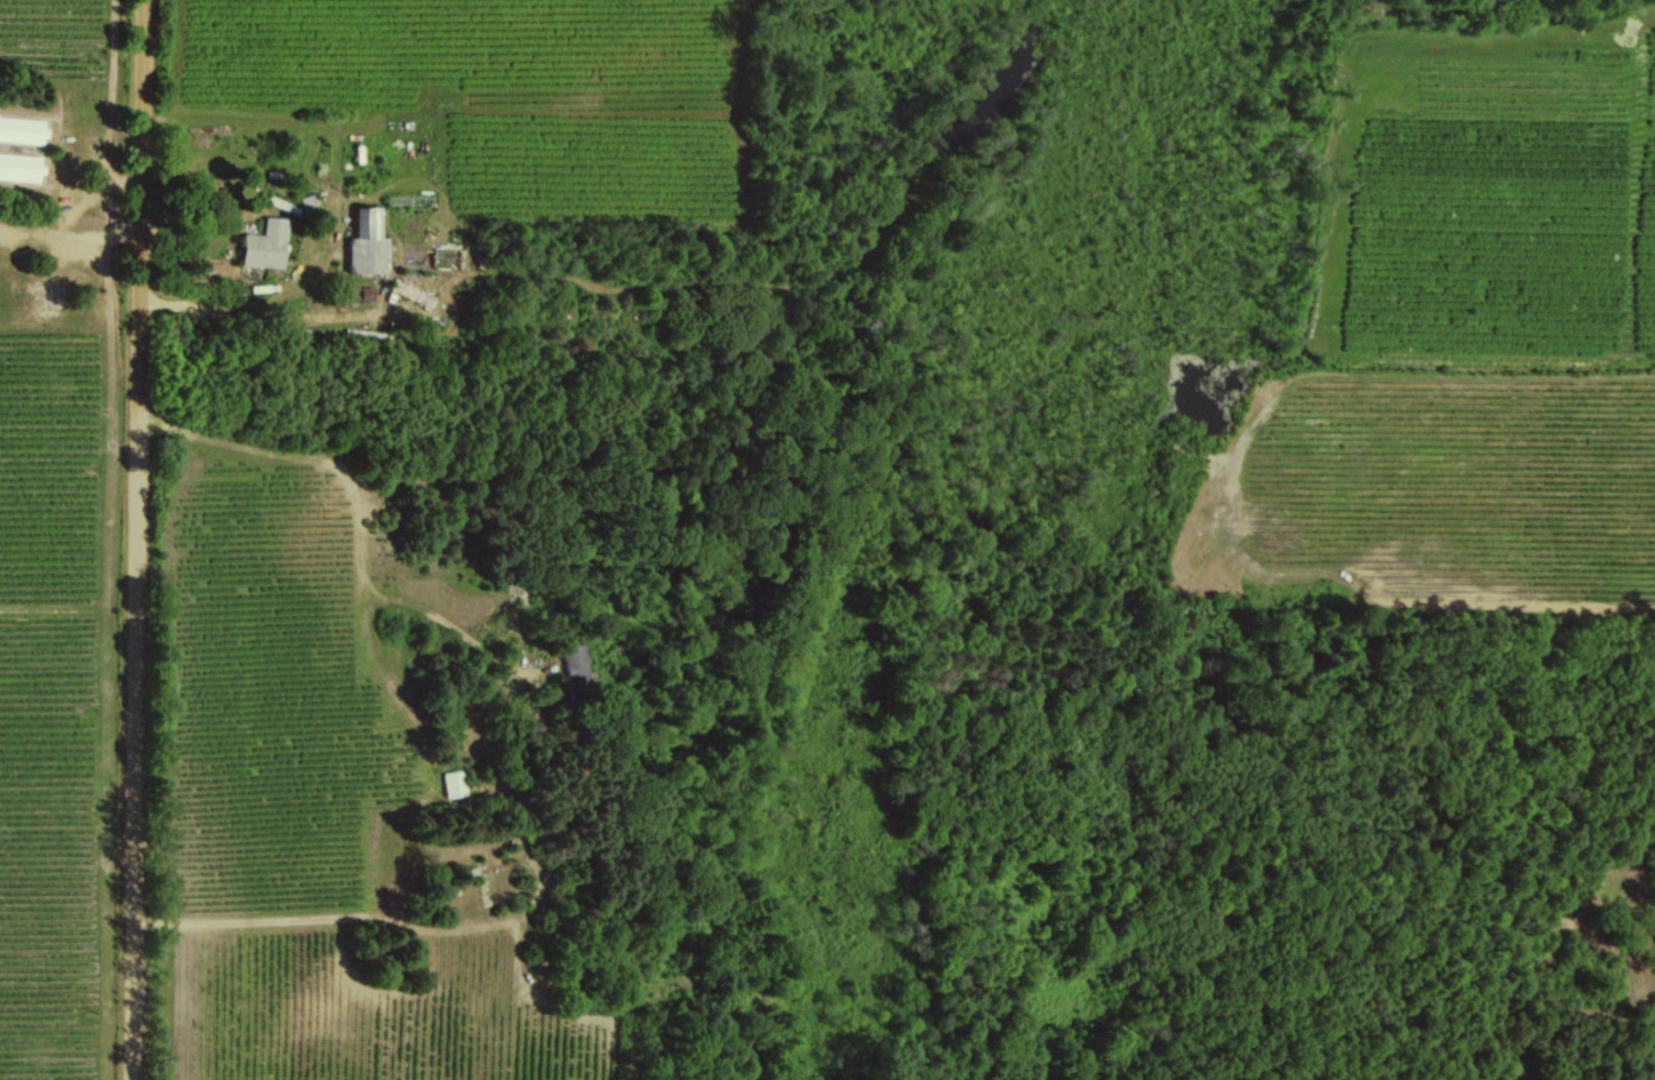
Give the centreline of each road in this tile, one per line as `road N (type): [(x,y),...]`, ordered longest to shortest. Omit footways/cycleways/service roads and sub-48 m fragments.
road 1 (residential): [(136,1079),(145,0)]

